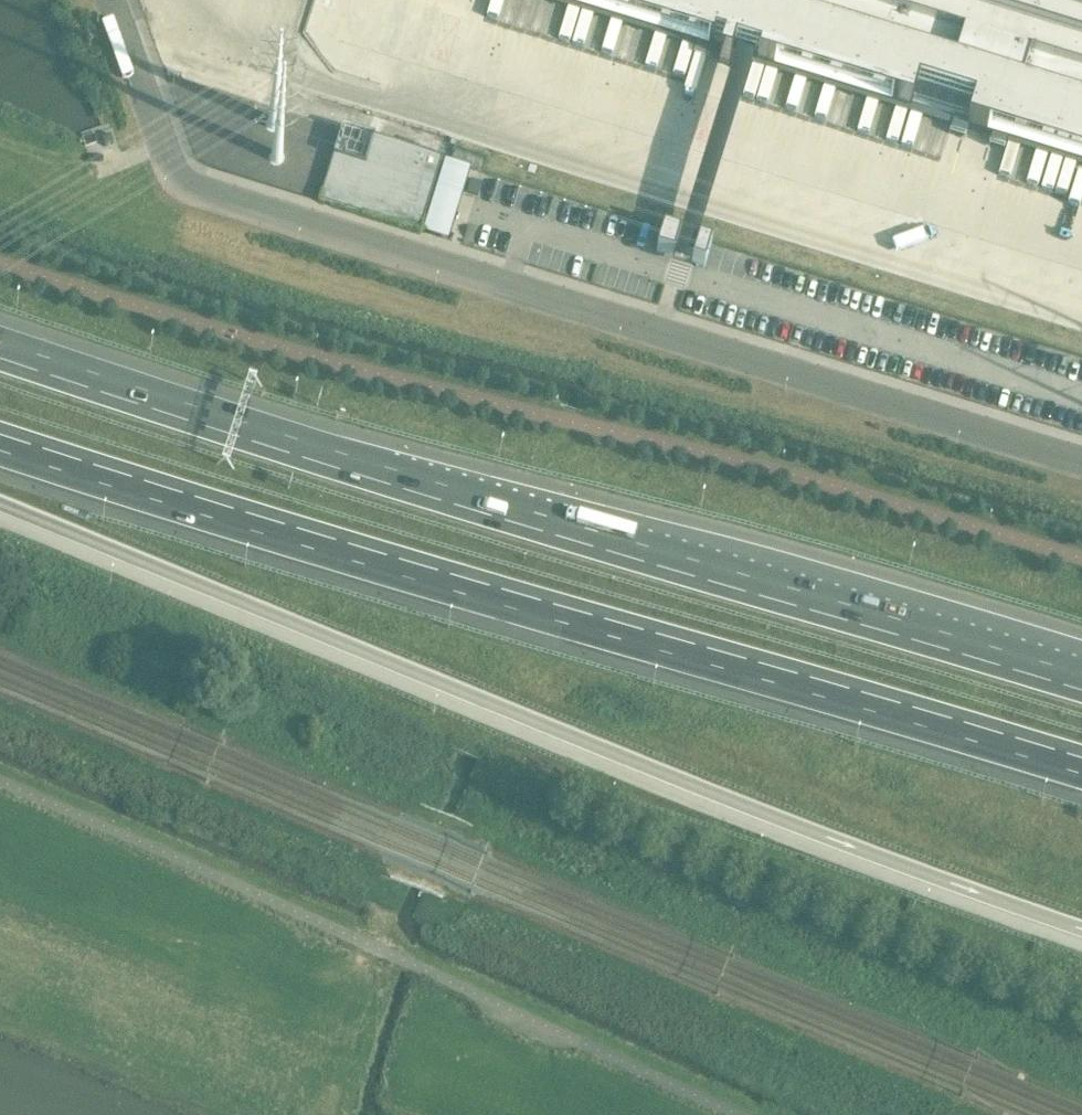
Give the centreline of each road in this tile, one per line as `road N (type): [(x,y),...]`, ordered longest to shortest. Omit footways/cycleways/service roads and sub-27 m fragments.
road 1 (motorway): [(0,504),(756,810),(1081,930)]
road 2 (unclassified): [(1081,464),(221,196),(166,152),(108,0)]
road 3 (motorway): [(1081,675),(394,470),(0,343)]
road 4 (motorway): [(0,442),(1081,766)]

